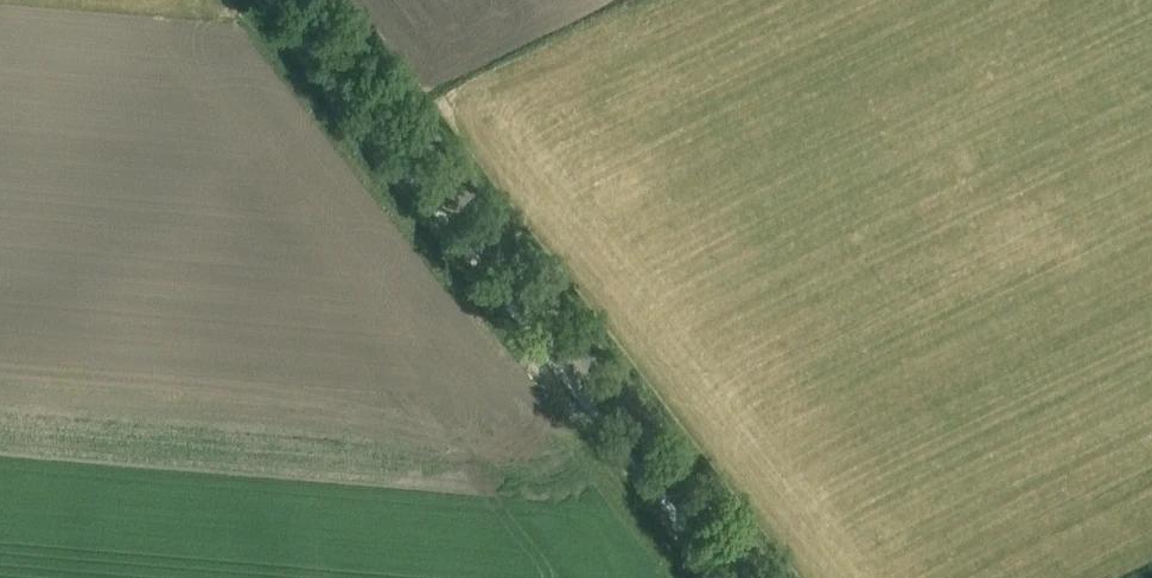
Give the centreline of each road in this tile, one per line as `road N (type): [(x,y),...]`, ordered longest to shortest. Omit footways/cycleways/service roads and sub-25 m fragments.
road 1 (tertiary): [(312,0),(761,577)]

